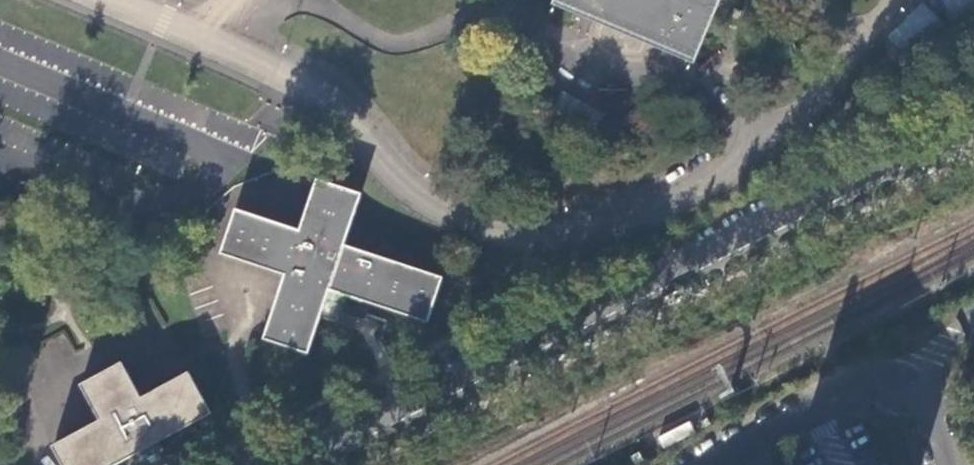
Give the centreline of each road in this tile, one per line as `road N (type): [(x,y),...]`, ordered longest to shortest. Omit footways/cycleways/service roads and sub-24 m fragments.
road 1 (tertiary): [(316,464),(973,124)]
road 2 (residential): [(716,464),(879,380)]

